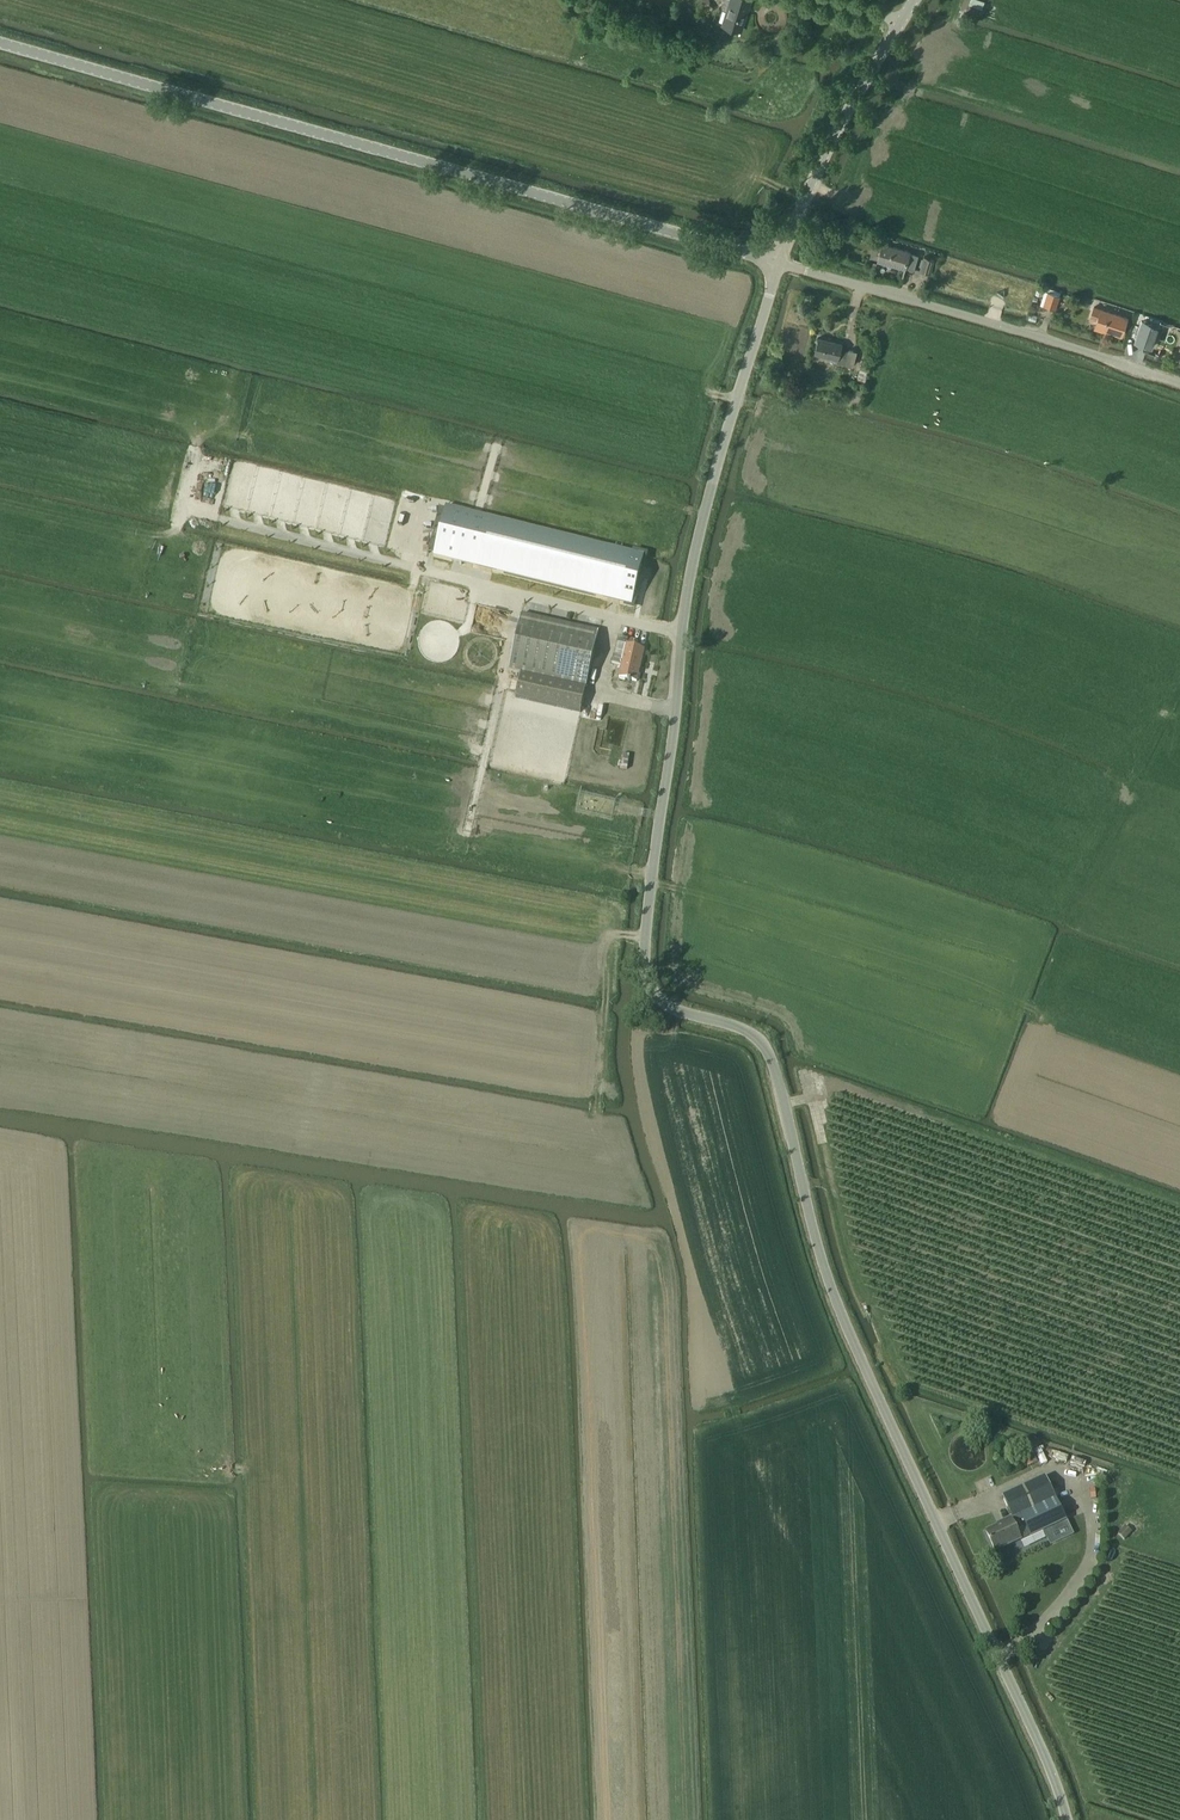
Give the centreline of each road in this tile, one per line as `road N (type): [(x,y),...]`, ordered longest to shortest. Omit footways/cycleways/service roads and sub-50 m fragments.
road 1 (unclassified): [(1067,1819),(1044,1753),(834,1296),(768,1052),(737,1026),(670,1007),(644,964),(687,592),(778,262)]
road 2 (unclassified): [(778,262),(0,43)]
road 3 (unclassified): [(1179,384),(778,262)]
road 4 (unclassified): [(778,262),(839,123),(914,0)]

